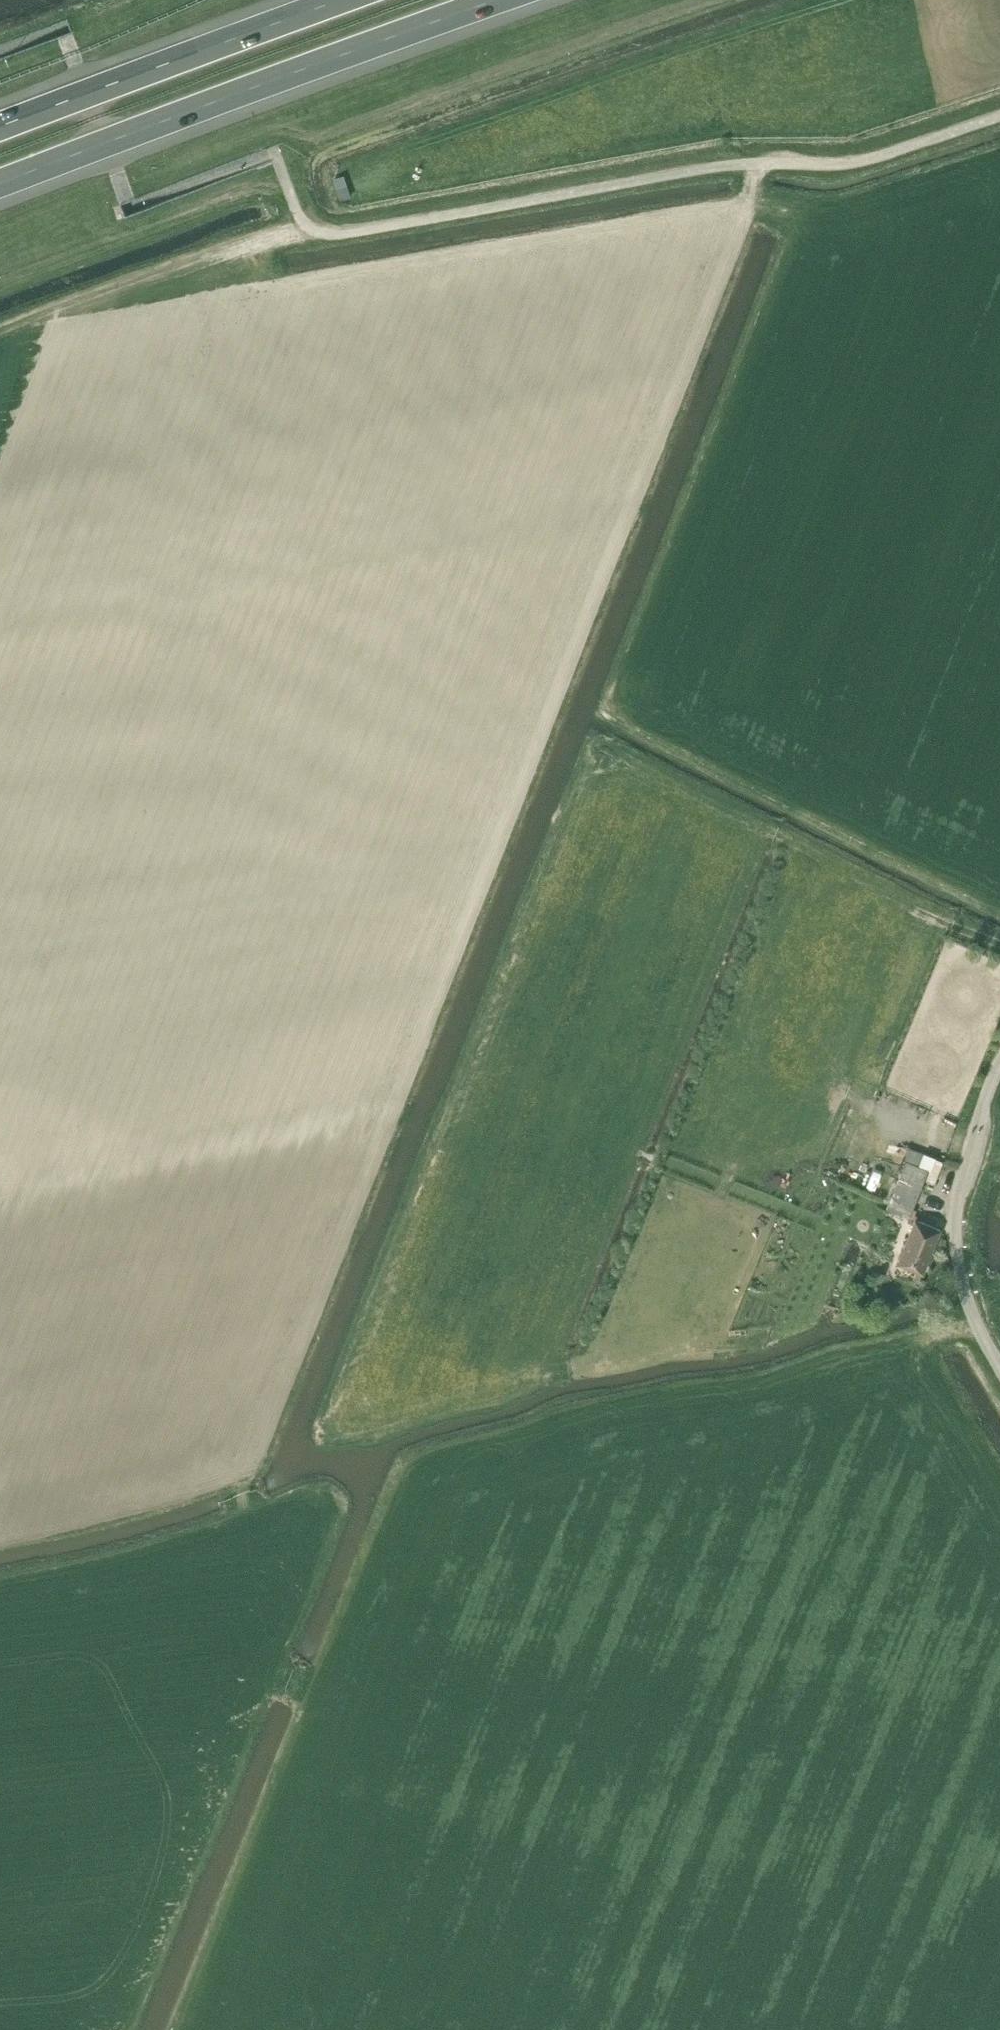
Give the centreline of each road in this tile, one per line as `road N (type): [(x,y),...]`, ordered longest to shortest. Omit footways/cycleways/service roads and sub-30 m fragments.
road 1 (motorway): [(0,183),(499,0)]
road 2 (motorway): [(344,0),(0,127)]
road 3 (unclassified): [(999,1061),(953,1222),(965,1300),(999,1368)]
road 4 (unclassified): [(734,164),(838,165),(999,117)]

